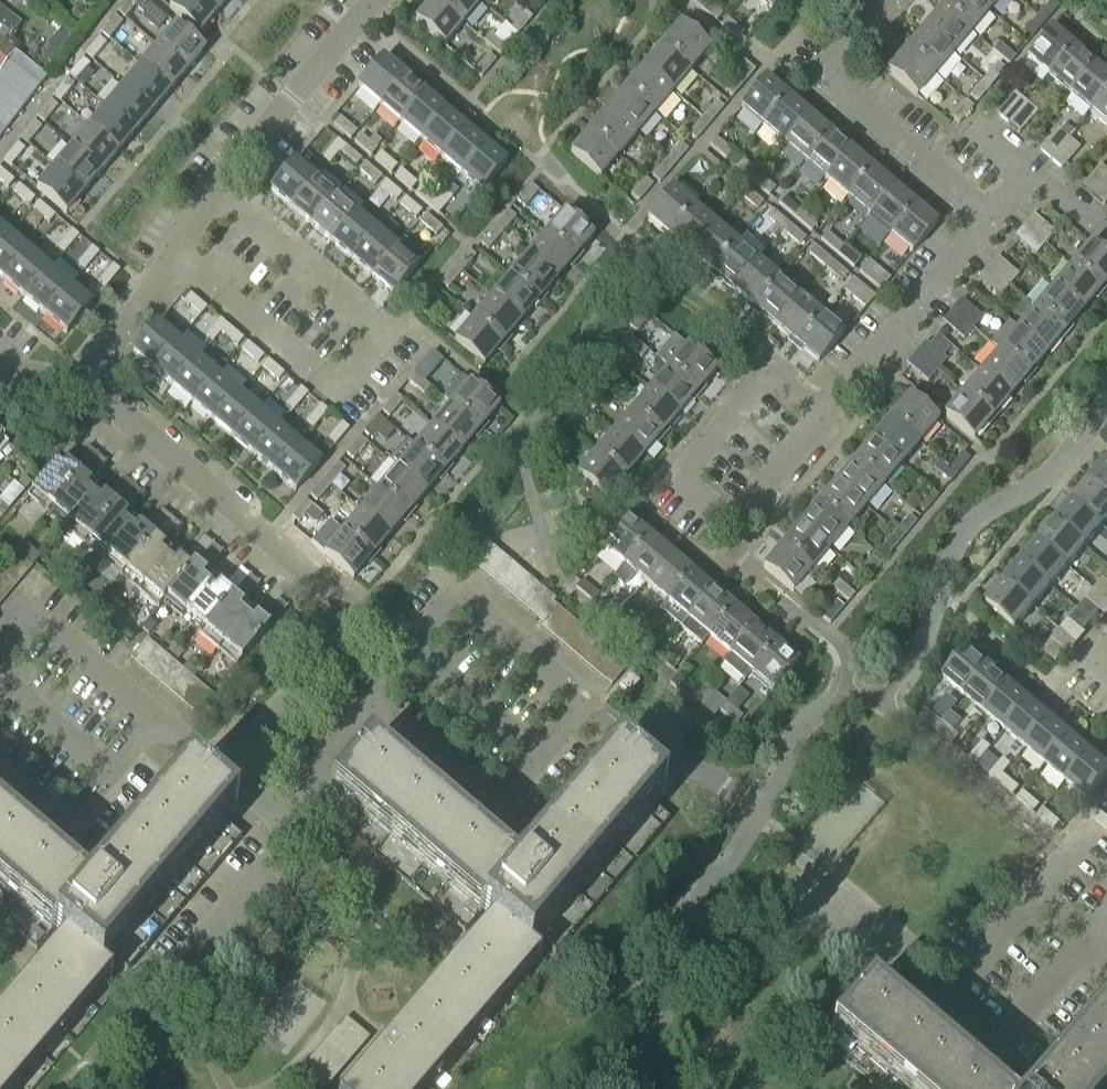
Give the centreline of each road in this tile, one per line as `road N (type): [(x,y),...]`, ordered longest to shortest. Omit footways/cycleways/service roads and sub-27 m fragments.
road 1 (residential): [(176,246),(342,387),(387,331),(213,193)]
road 2 (residential): [(84,390),(358,610)]
road 3 (residential): [(993,217),(835,89),(836,60),(884,2)]
road 4 (residential): [(373,700),(497,806),(586,697)]
road 5 (residential): [(213,193),(375,0)]
road 6 (residential): [(664,493),(718,538),(835,403)]
road 7 (residential): [(835,403),(993,217)]
road 8 (residential): [(412,654),(462,592),(586,697)]
road 9 (residential): [(835,403),(778,364),(664,493)]
road 10 (residential): [(358,610),(223,773)]
road 11 (residential): [(168,986),(273,858),(283,835),(276,816)]
road 12 (residential): [(155,717),(37,620),(0,662)]
road 13 (residential): [(84,390),(176,246)]
road 14 (residential): [(276,816),(373,700)]
road 15 (residential): [(61,822),(155,717)]

